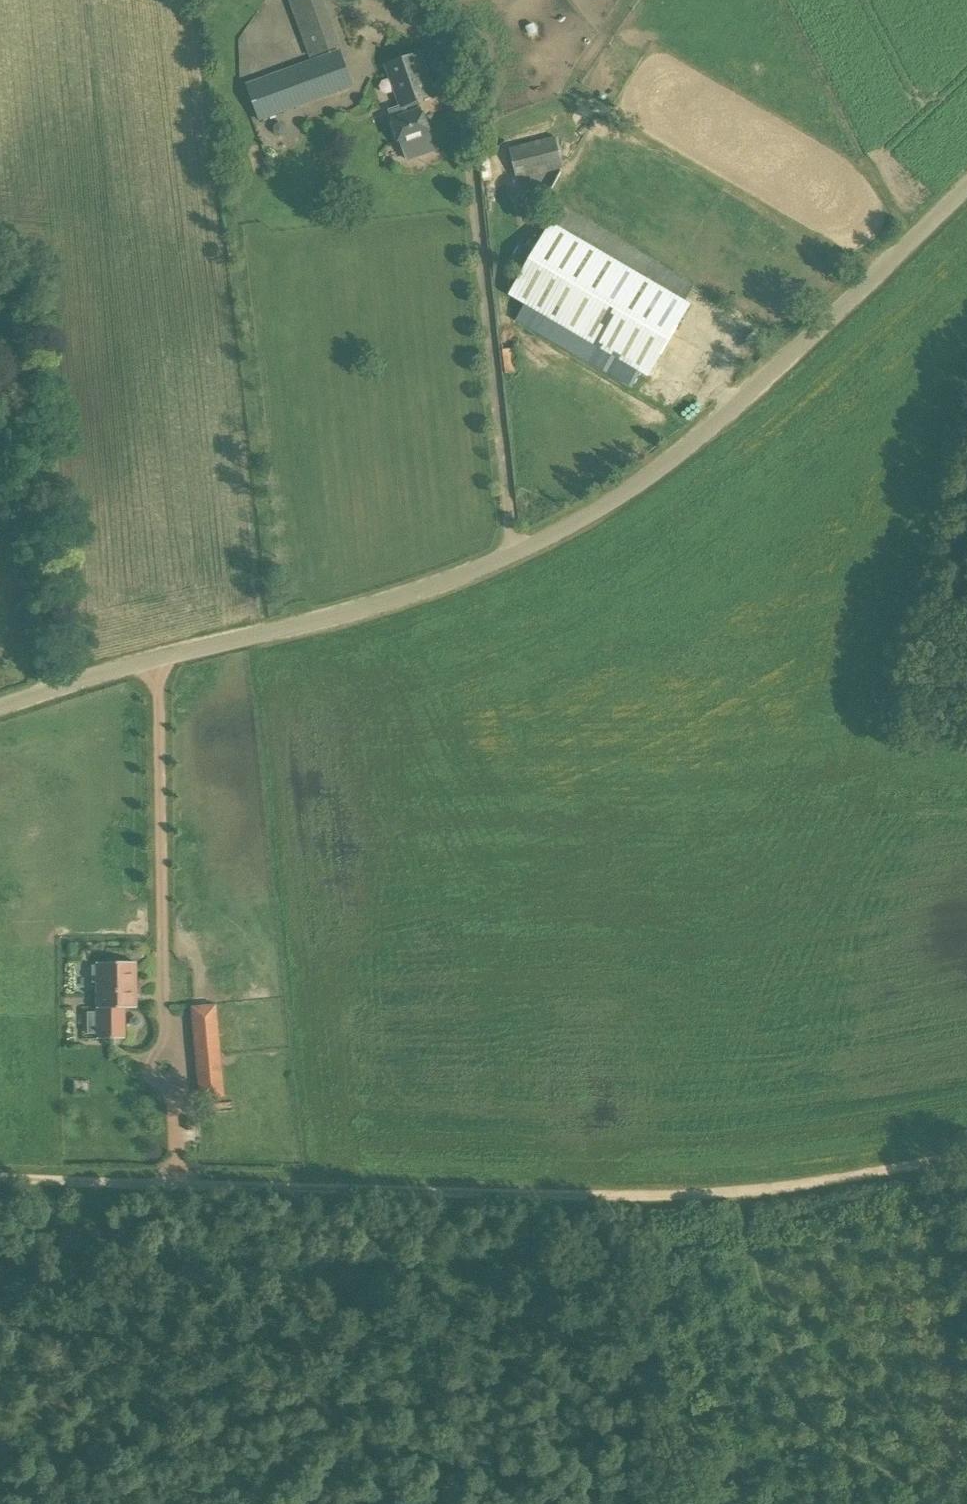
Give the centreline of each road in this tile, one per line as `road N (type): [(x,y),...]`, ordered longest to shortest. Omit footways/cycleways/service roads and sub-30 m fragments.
road 1 (unclassified): [(966,186),(706,433),(584,519),(389,605),(158,659),(0,708)]
road 2 (track): [(0,1180),(620,1200),(736,1190)]
road 3 (track): [(366,0),(433,33),(465,101),(512,554)]
road 4 (track): [(736,1190),(966,1154)]

